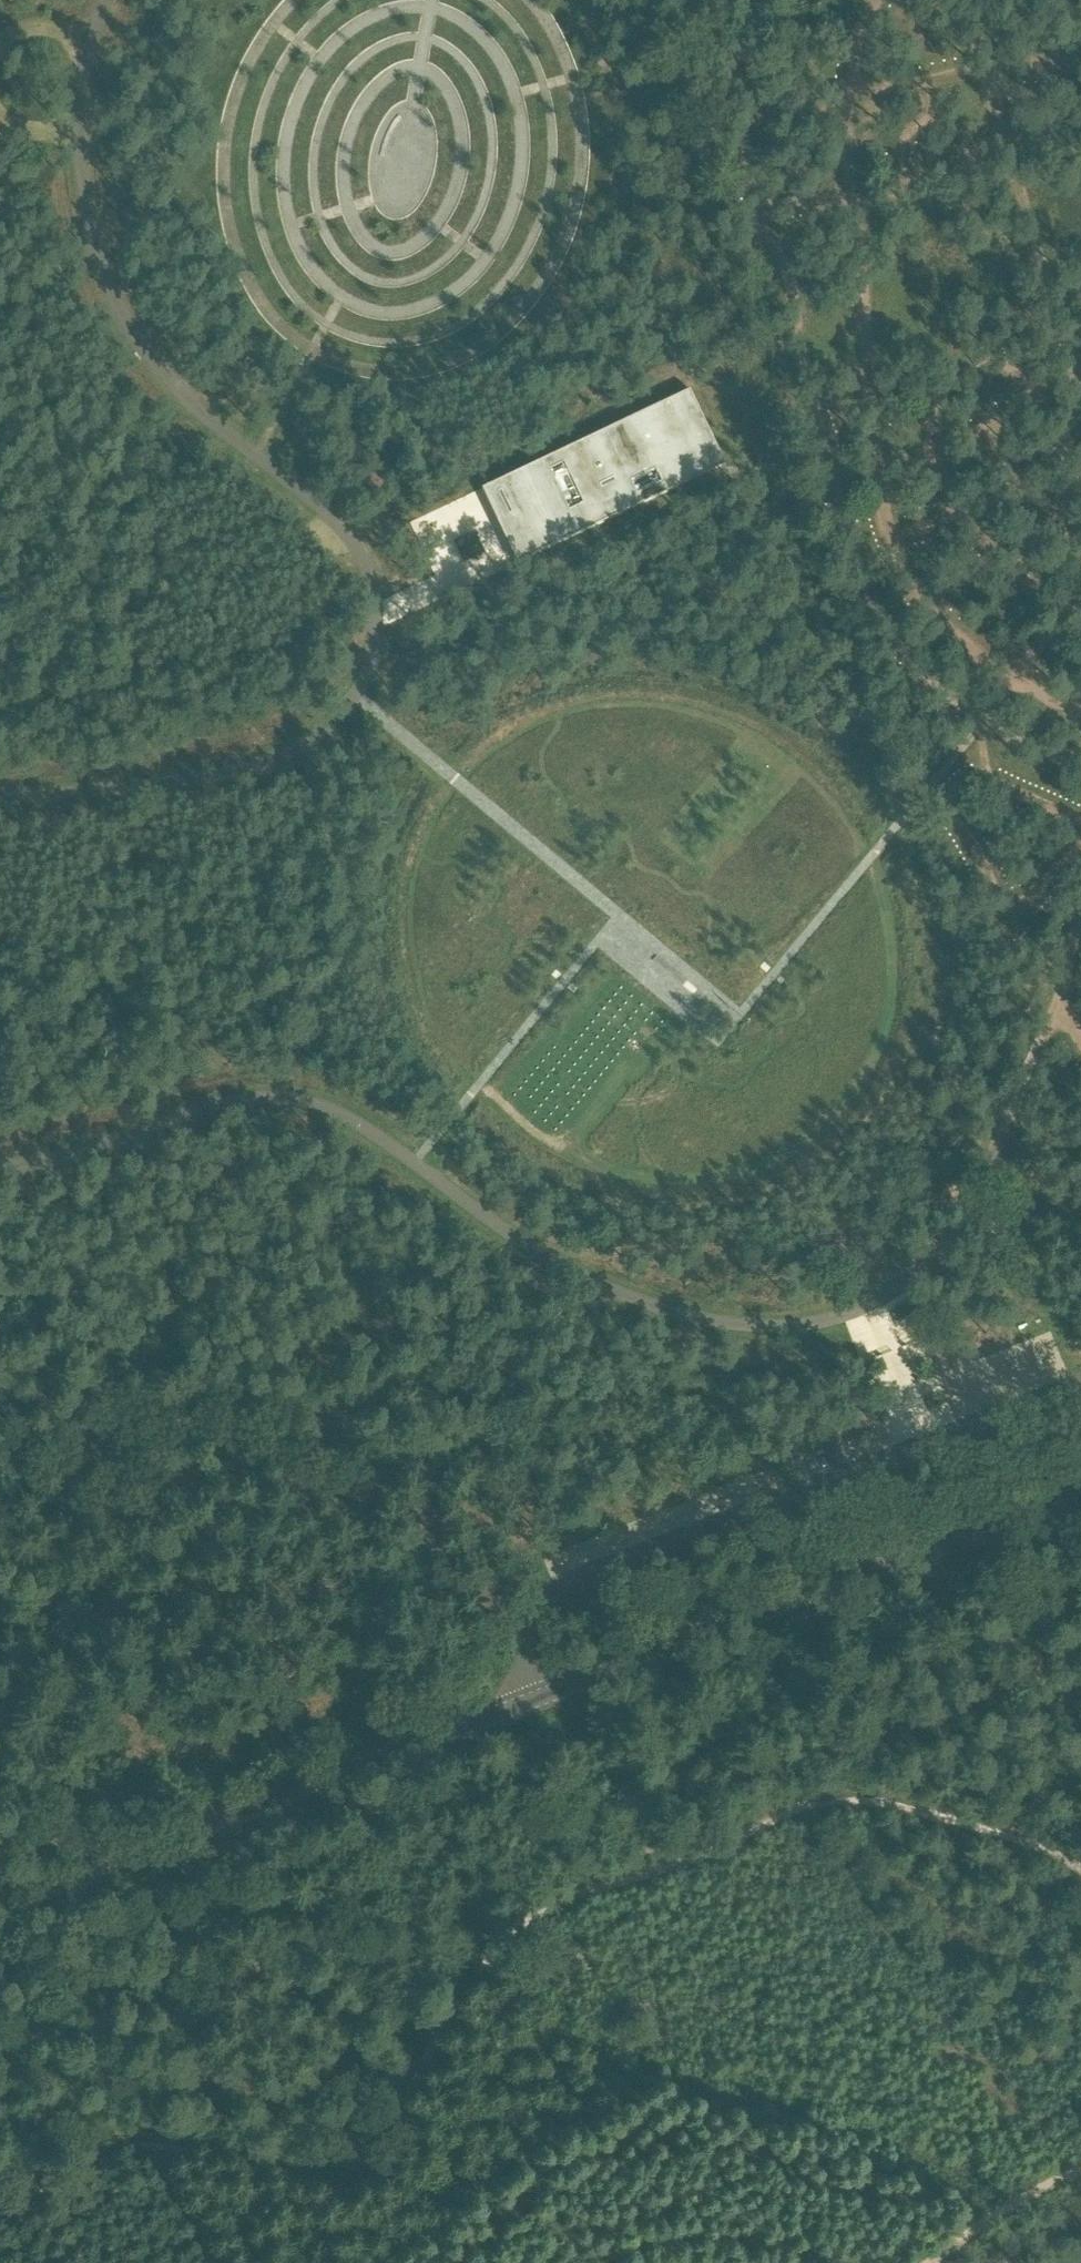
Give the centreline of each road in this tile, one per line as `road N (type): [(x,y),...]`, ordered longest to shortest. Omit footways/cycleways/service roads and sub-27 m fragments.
road 1 (track): [(1080,1016),(1049,1025),(962,1210),(909,1282),(855,1311),(772,1327),(700,1317),(620,1293),(530,1247),(365,1127),(254,1095),(0,1162)]
road 2 (track): [(0,2216),(99,2164),(156,2148),(211,2150),(321,2185),(363,2187),(394,2161),(407,2106),(460,1993),(516,1935),(573,1898),(677,1866),(801,1812),(837,1802),(911,1810),(997,1831),(1080,1868)]
road 3 (track): [(0,800),(204,774),(290,751),(331,721),(361,678),(375,639),(368,564),(334,518),(155,380),(120,312),(90,217),(76,111),(105,0)]
road 4 (tertiary): [(0,1903),(895,1559)]
road 5 (tertiary): [(1080,1488),(895,1559)]
road 6 (track): [(1080,2174),(1012,2204),(932,2262)]
road 7 (track): [(1080,1299),(909,1282)]

